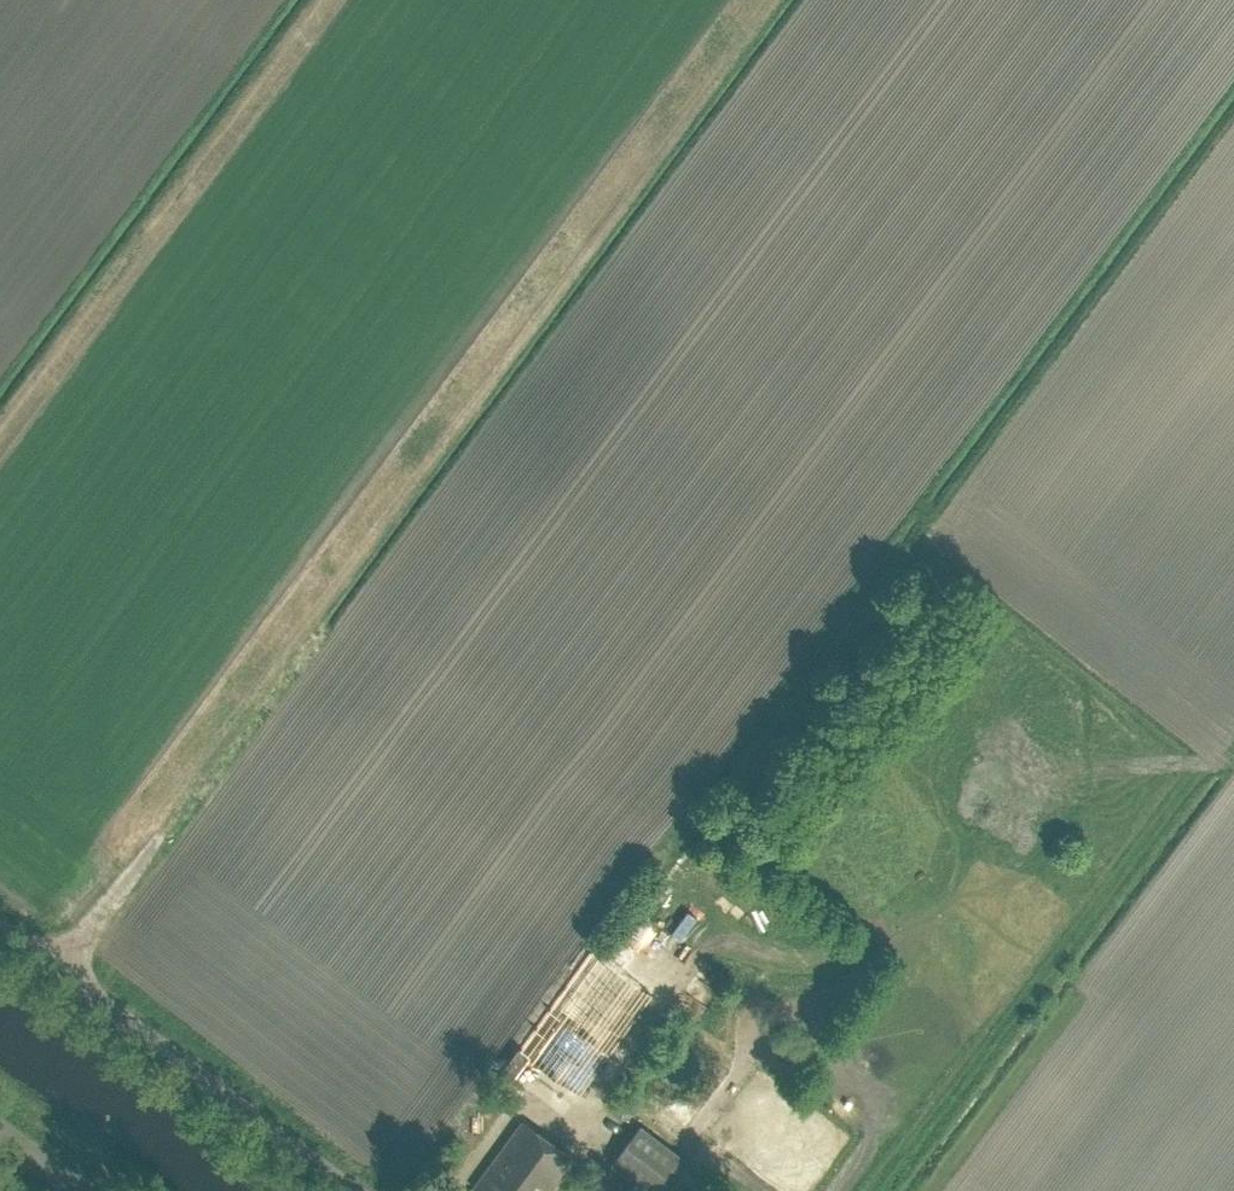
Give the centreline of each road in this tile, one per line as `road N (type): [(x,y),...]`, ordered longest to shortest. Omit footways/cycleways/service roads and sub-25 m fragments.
road 1 (unclassified): [(354,1190),(0,924)]

